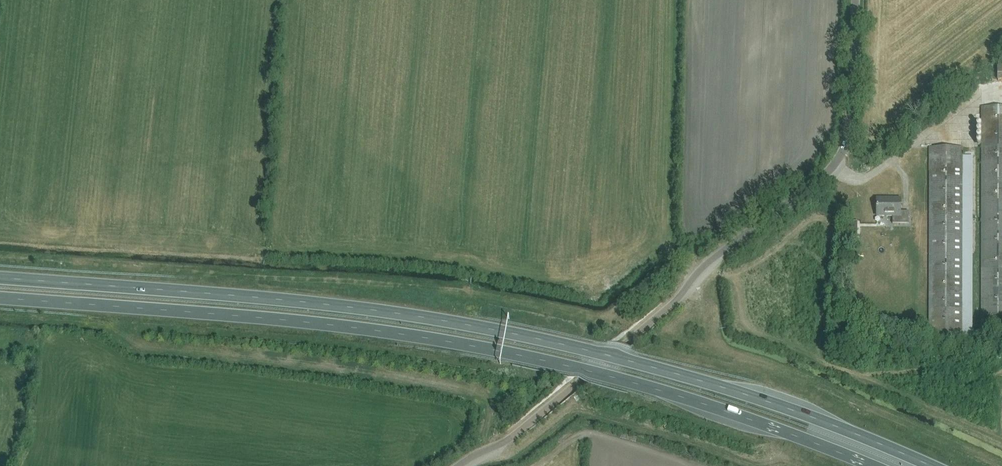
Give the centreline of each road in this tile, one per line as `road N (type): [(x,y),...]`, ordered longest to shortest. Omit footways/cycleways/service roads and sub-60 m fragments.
road 1 (trunk): [(930,465),(745,394),(472,325),(0,278)]
road 2 (trunk): [(0,297),(359,328),(498,351),(682,396),(873,465)]
road 3 (unclassified): [(459,465),(513,437),(671,305),(707,264),(827,171),(847,129),(854,0)]

